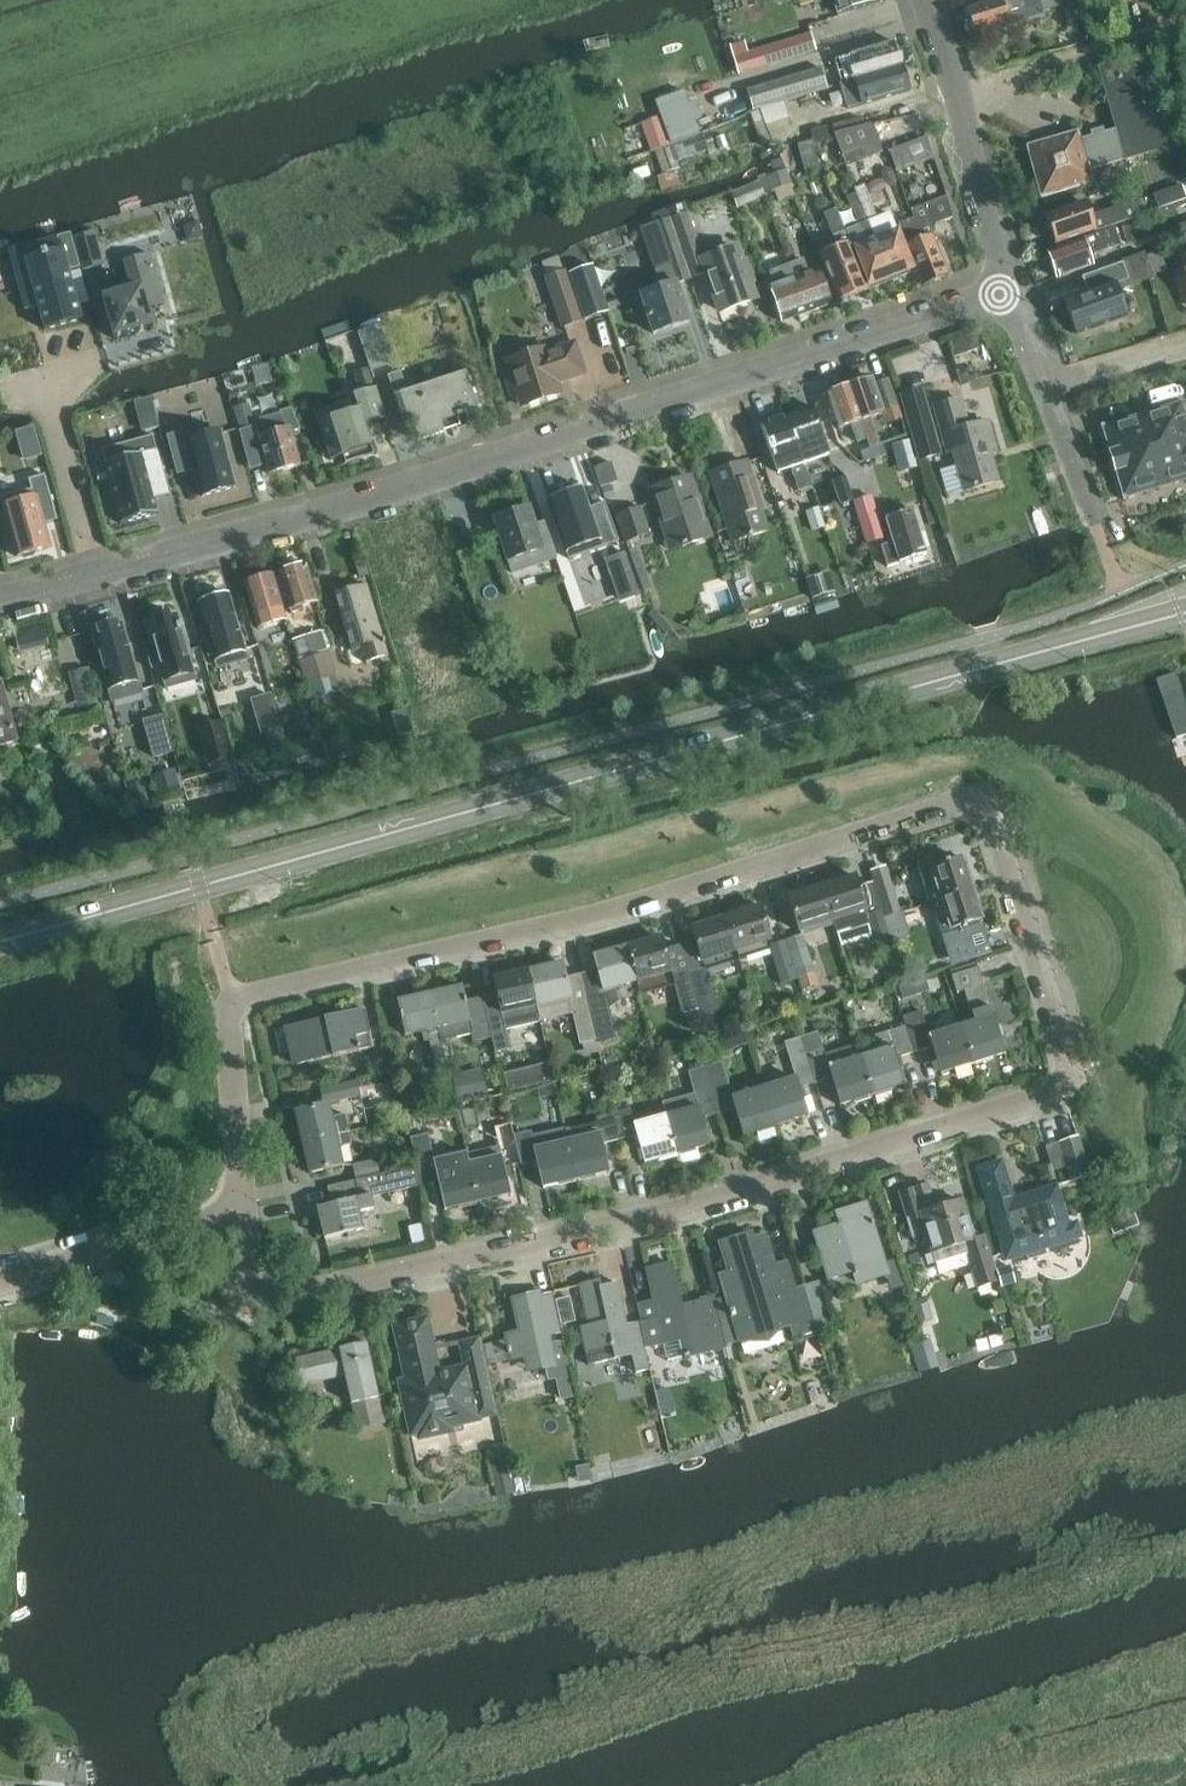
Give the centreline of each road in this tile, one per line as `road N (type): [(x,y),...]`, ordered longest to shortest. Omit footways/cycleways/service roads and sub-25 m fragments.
road 1 (secondary): [(0,941),(1185,616)]
road 2 (residential): [(243,1207),(255,1276),(274,1299),(290,1301),(702,1203),(1056,1091),(1070,1065),(978,802)]
road 3 (residential): [(243,1207),(232,1018),(241,1001),(602,910),(978,802)]
road 4 (unclassified): [(95,577),(489,463),(1011,289)]
road 5 (unclassified): [(1011,289),(928,0)]
road 6 (residential): [(0,1288),(243,1207)]
road 7 (track): [(1185,21),(955,92)]
road 8 (residential): [(95,577),(41,384)]
road 9 (unclassified): [(1041,383),(1185,345)]

